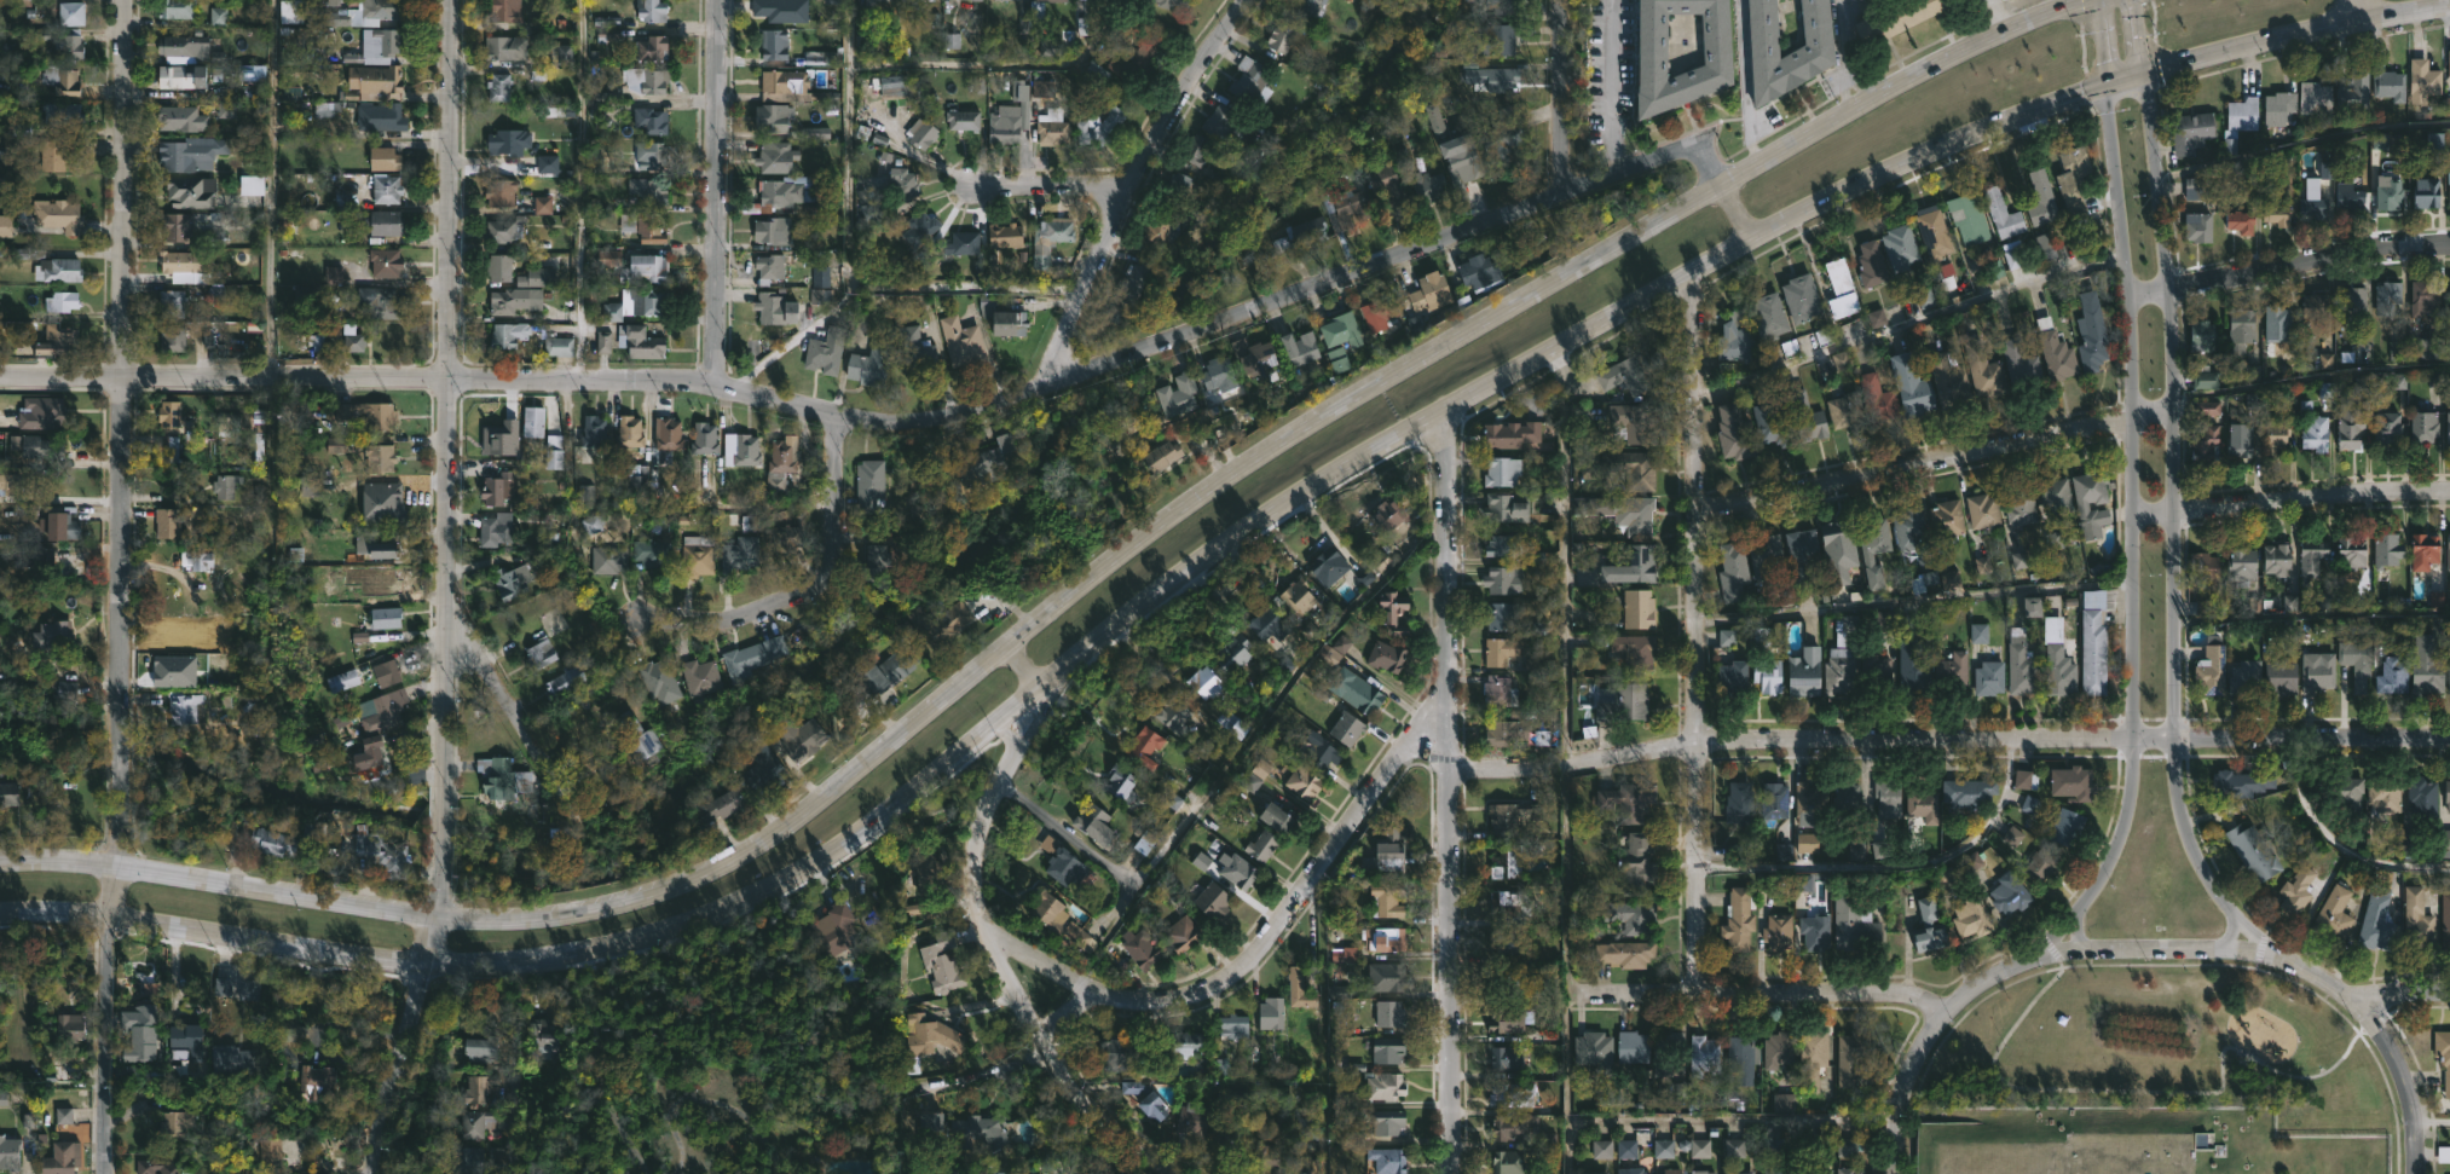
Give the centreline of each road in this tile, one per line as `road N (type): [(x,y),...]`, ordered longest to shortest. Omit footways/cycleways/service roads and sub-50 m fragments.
road 1 (secondary): [(421,971),(521,968),(647,948),(785,884),(1221,551),(1571,341),(1872,180),(2144,74),(2354,22),(2449,11)]
road 2 (secondary): [(2093,0),(1975,48),(1720,180),(1348,401),(1180,514),(790,825),(703,877),(578,912),(434,919)]
road 3 (residential): [(1720,180),(1701,150),(1675,148),(1215,328),(930,427),(675,378),(443,386),(279,376),(0,376)]
road 4 (residential): [(2449,745),(2168,738),(1769,745),(1449,770)]
road 5 (residential): [(114,866),(111,375),(121,0)]
road 6 (residential): [(441,861),(448,0)]
road 7 (tertiary): [(2168,738),(2177,417),(2171,278),(2144,74)]
road 8 (tertiary): [(2108,85),(2130,295),(2137,741)]
road 9 (residential): [(1186,1173),(1106,1126),(1064,1080),(1006,981),(987,925),(989,814),(1036,694)]
road 10 (residential): [(1448,700),(1333,840),(1254,954),(1191,991),(1138,1000),(1090,988)]
road 11 (residential): [(1694,508),(2044,432),(2177,417)]
road 12 (residential): [(1448,700),(1447,1173)]
road 13 (residential): [(1697,748),(1692,278)]
road 14 (secondary): [(434,919),(114,866),(0,867)]
road 15 (residential): [(1051,386),(1119,214),(1189,86),(1248,0)]
road 16 (secondary): [(0,921),(105,920),(421,971)]
road 17 (residential): [(713,382),(720,0)]
road 18 (residential): [(1947,1010),(1896,994),(1570,993)]
road 19 (residential): [(634,617),(747,615),(827,578),(838,413)]
road 20 (residential): [(2449,241),(2171,278),(2130,295)]
road 21 (residential): [(2449,491),(2177,515),(2133,526)]
road 22 (residential): [(114,866),(105,920),(100,1173)]
road 23 (residential): [(599,849),(441,600)]
road 24 (residential): [(1448,700),(1446,470),(1438,421)]
road 25 (tertiary): [(2281,965),(2235,912),(2198,850),(2168,738)]
road 26 (tertiary): [(2035,959),(2186,949),(2281,965)]
road 27 (tertiary): [(2137,741),(2110,858),(2075,916),(2035,959)]
road 28 (residential): [(1697,748),(1694,990)]
road 29 (residential): [(1090,988),(1038,1041),(1000,1065),(912,1089)]
road 30 (tertiary): [(421,971),(381,1118),(375,1173)]
road 31 (tertiary): [(2340,994),(2373,1023),(2403,1077),(2416,1114),(2417,1173)]
road 32 (residential): [(1556,195),(1564,115),(1558,0)]
road 33 (tertiary): [(1947,1010),(1903,1080),(1894,1173)]
road 34 (residential): [(1119,214),(1099,198),(967,183)]
road 35 (residential): [(1090,988),(987,925)]

